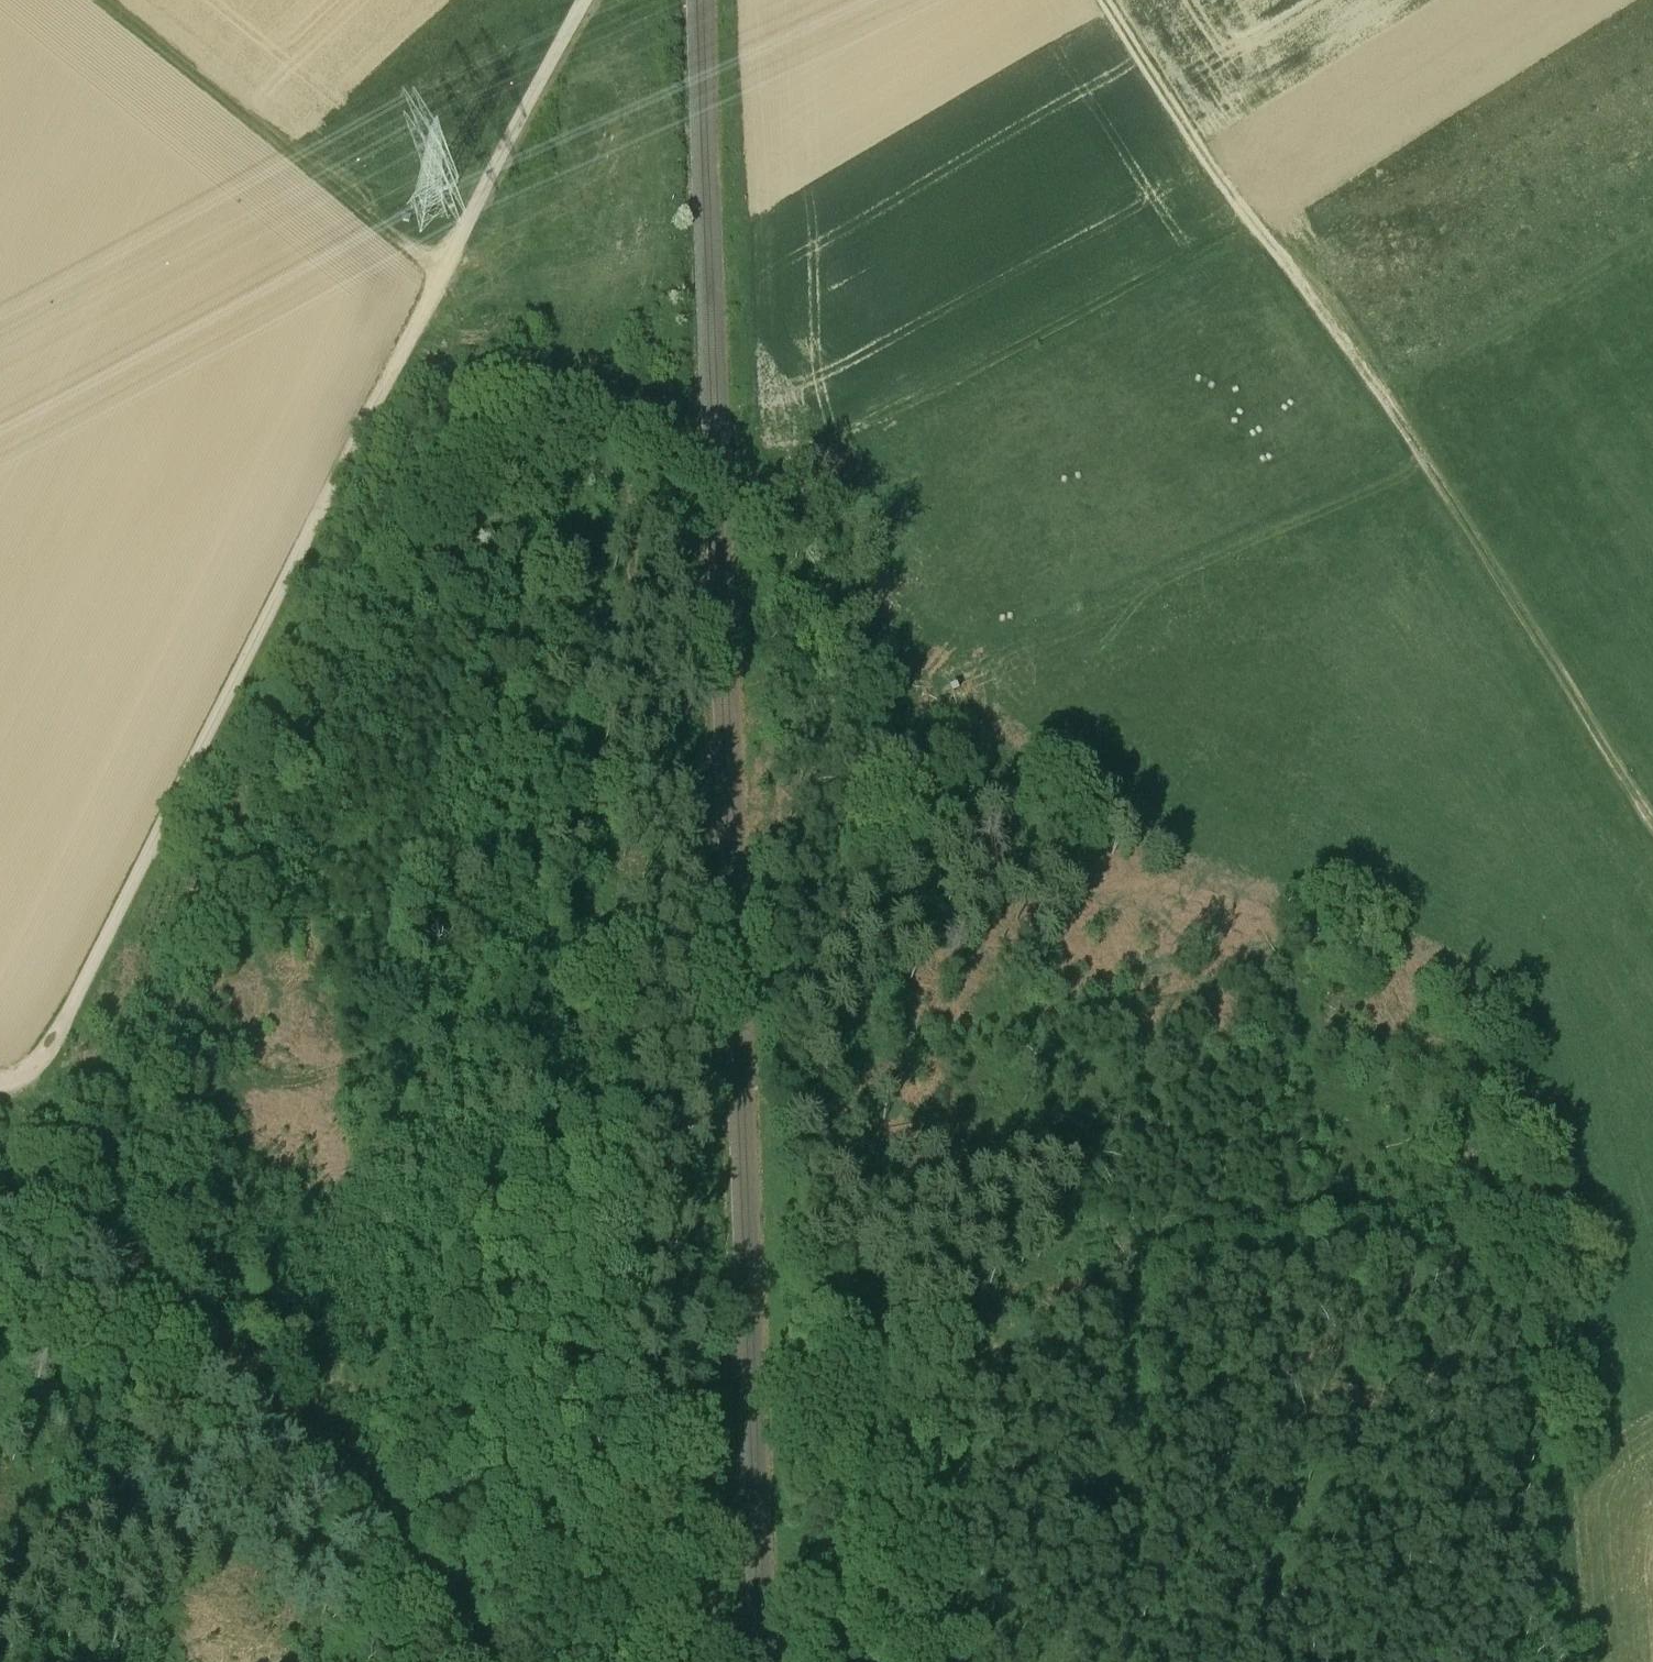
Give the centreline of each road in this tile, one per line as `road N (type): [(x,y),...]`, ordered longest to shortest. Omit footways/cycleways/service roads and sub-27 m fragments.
road 1 (track): [(579,0),(39,1072),(17,1093),(0,1092)]
road 2 (track): [(1106,0),(1384,409),(1652,828)]
road 3 (track): [(116,0),(444,268)]

